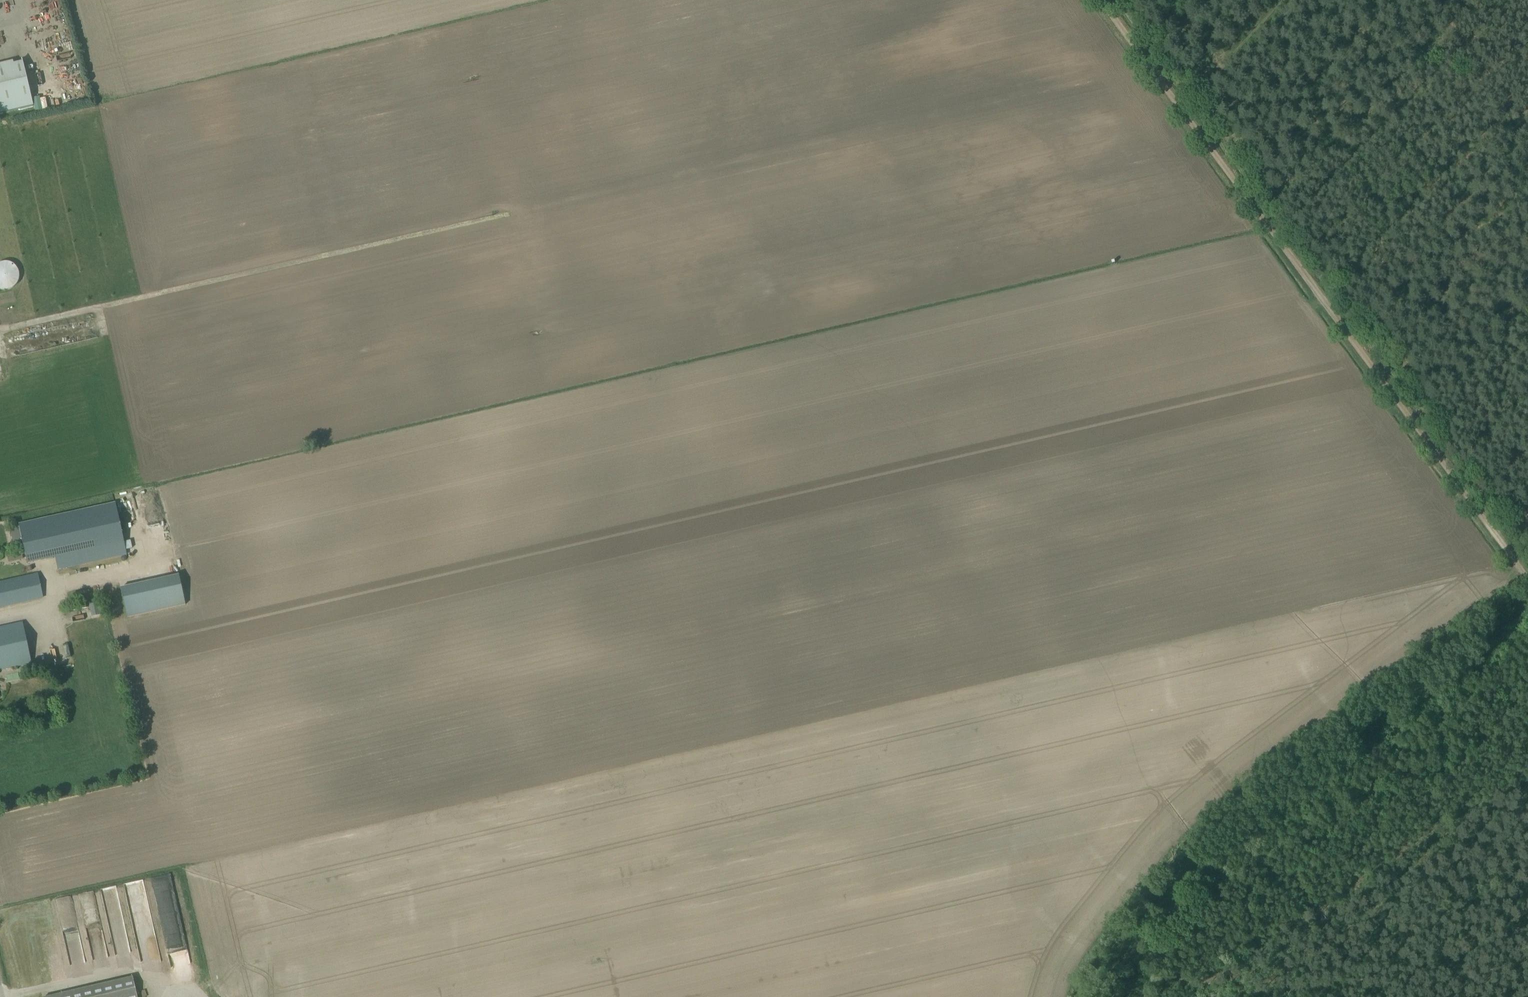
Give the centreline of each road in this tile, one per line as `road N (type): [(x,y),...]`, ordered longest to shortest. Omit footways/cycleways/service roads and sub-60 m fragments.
road 1 (track): [(1527,579),(1180,104)]
road 2 (track): [(1527,618),(1217,846),(1097,996)]
road 3 (track): [(1527,128),(1432,0)]
road 4 (track): [(1180,104),(1281,0)]
road 5 (track): [(1103,0),(1180,104)]

